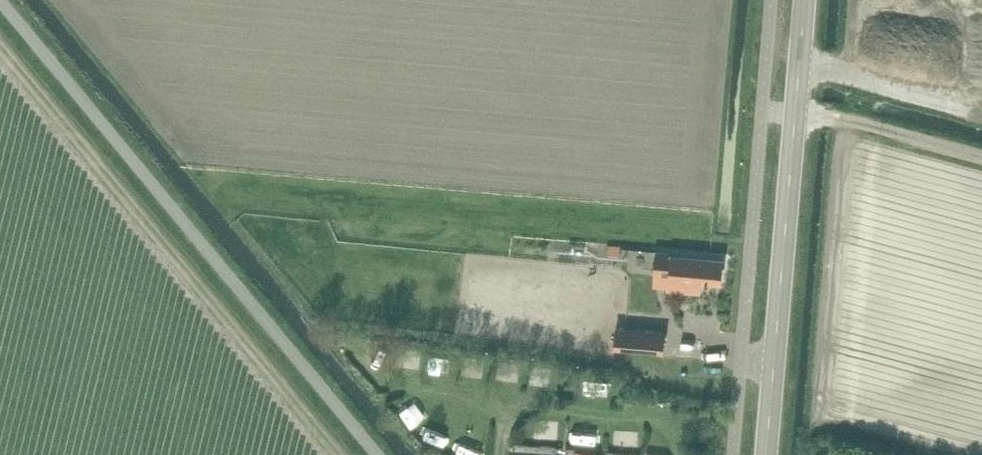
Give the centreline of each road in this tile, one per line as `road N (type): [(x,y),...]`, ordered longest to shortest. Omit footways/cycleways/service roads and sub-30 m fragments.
road 1 (tertiary): [(768,454),(806,0)]
road 2 (track): [(981,116),(848,74),(801,67)]

